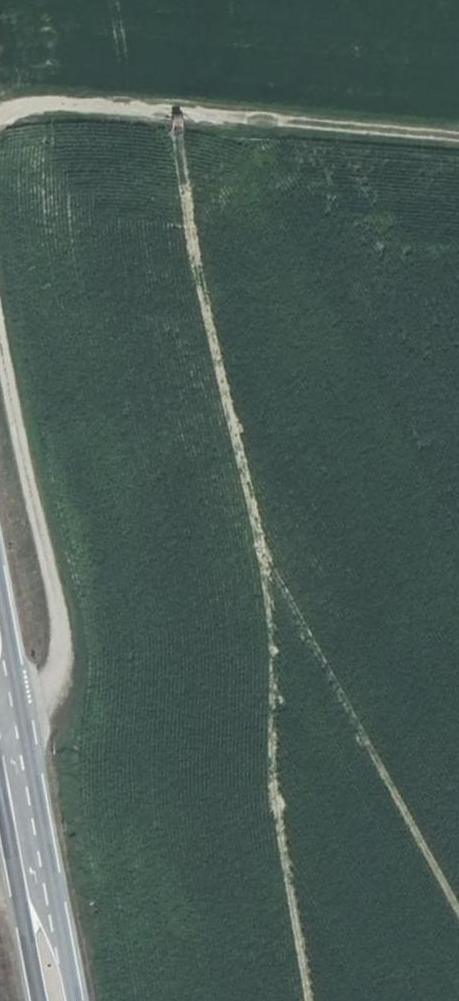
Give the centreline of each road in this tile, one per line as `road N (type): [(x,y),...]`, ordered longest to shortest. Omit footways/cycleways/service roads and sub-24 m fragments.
road 1 (track): [(0,118),(20,104),(67,104),(458,137)]
road 2 (track): [(22,701),(55,672),(62,616),(0,336)]
road 3 (secondary): [(77,1000),(32,755)]
road 4 (secondary): [(0,790),(39,1000)]
road 5 (secondary): [(32,755),(0,580)]

